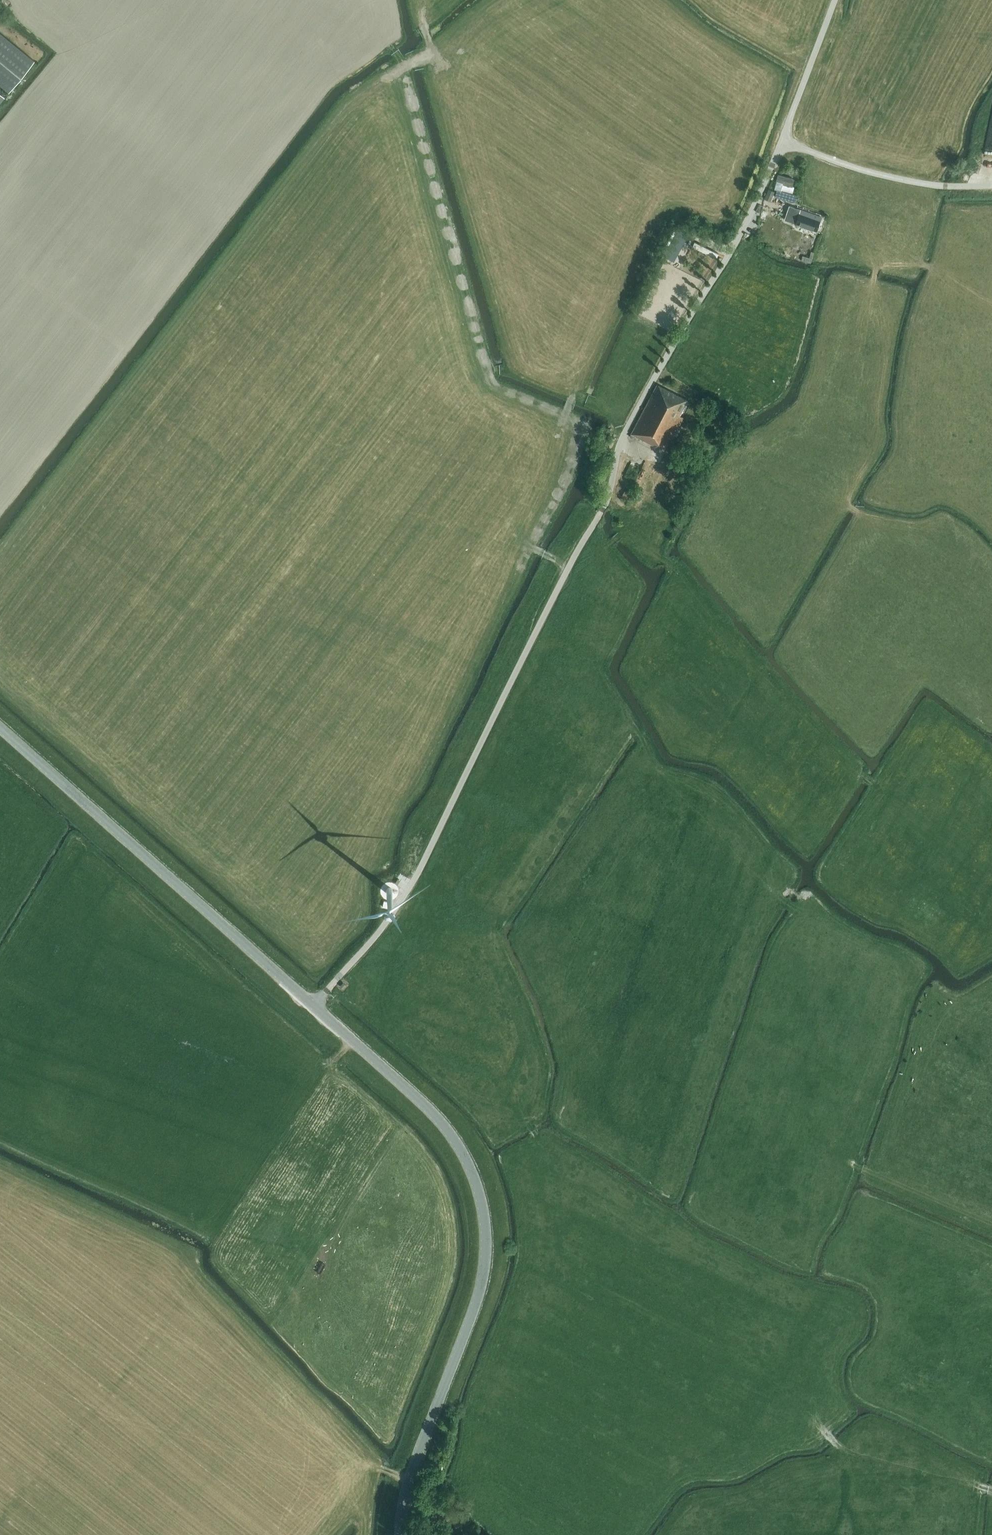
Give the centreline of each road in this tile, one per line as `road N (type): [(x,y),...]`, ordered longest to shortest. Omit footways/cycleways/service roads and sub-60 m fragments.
road 1 (unclassified): [(313,1006),(382,929),(432,848),(602,512),(626,433),(740,238),(834,0)]
road 2 (tertiary): [(401,1534),(406,1490),(486,1275),(483,1200),(455,1136),(313,1006)]
road 3 (tertiary): [(313,1006),(0,727)]

